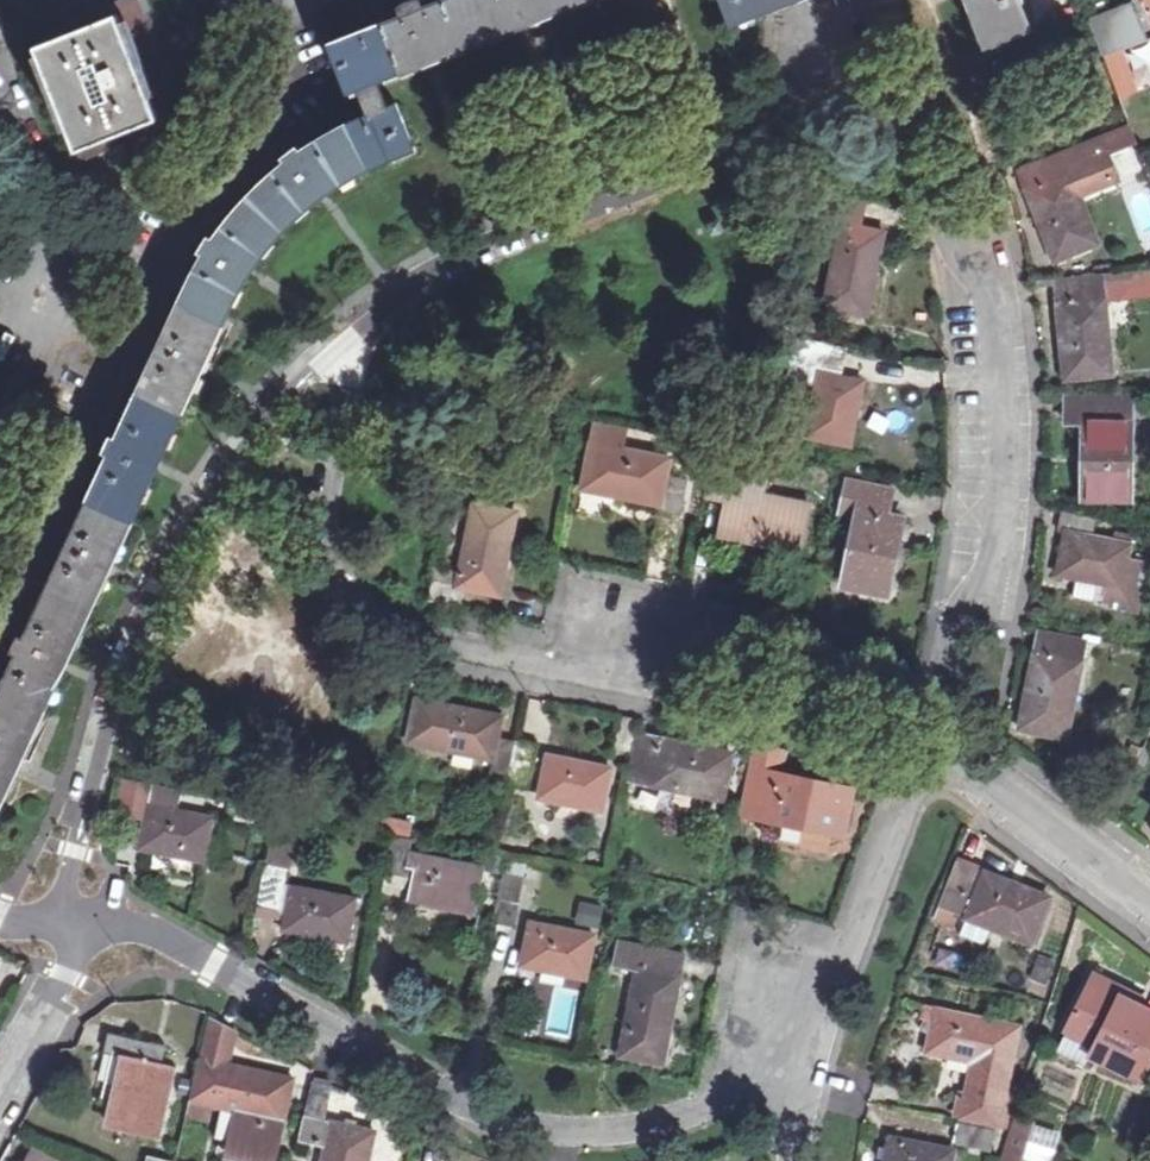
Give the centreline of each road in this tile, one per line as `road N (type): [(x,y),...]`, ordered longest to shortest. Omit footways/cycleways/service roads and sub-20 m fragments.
road 1 (residential): [(344,341),(328,549),(334,577),(387,627),(410,639),(543,664),(609,658),(654,618),(745,628),(892,688),(931,723)]
road 2 (residential): [(87,948),(207,965),(457,1101),(521,1127),(643,1129),(815,1071)]
road 3 (residential): [(931,723),(957,636),(989,585),(1002,505),(993,327),(983,290),(946,229),(902,105),(823,42)]
road 4 (residential): [(0,609),(144,299),(209,185),(299,81),(277,0)]
road 5 (residential): [(344,341),(272,406),(192,521),(121,672),(71,885),(87,948)]
road 6 (residential): [(823,42),(726,145),(423,279),(344,341)]
road 7 (residential): [(815,1071),(931,723)]
road 8 (residential): [(931,723),(974,770),(1149,899)]
road 9 (residential): [(0,1104),(87,948)]

